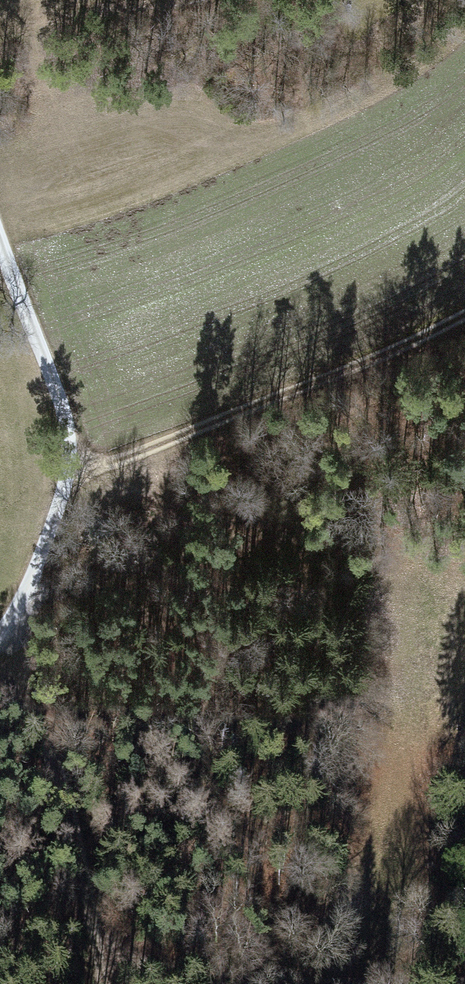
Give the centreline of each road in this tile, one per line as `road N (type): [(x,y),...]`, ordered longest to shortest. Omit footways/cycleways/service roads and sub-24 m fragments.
road 1 (track): [(0,639),(18,654),(96,973),(464,983)]
road 2 (track): [(68,473),(157,450),(464,323)]
road 3 (unclassified): [(0,240),(69,436),(51,526),(0,633)]

